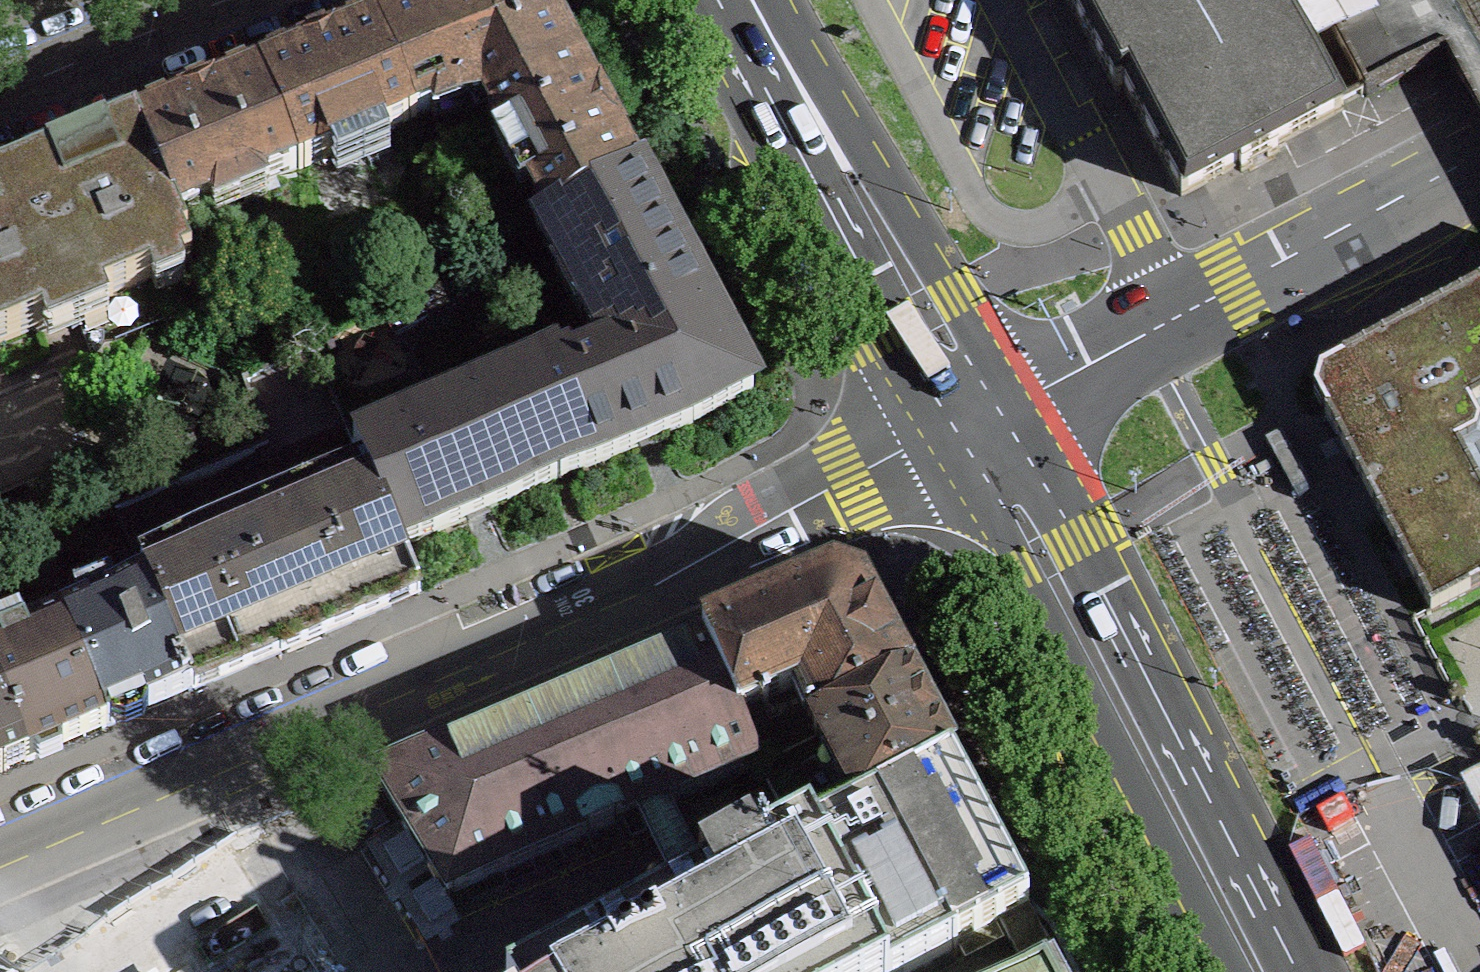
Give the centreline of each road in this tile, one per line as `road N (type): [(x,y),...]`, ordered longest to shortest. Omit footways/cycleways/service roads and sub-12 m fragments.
road 1 (motorway): [(734,0),(1273,971)]
road 2 (motorway): [(1435,971),(898,0)]
road 3 (residential): [(976,424),(870,480),(0,858)]
road 4 (primary): [(976,424),(1257,971)]
road 5 (residential): [(976,424),(1479,154)]
road 6 (primary): [(699,0),(869,304),(918,370),(976,424)]
road 7 (primary): [(976,424),(941,303),(786,0)]
road 8 (tertiary): [(0,99),(233,0)]

